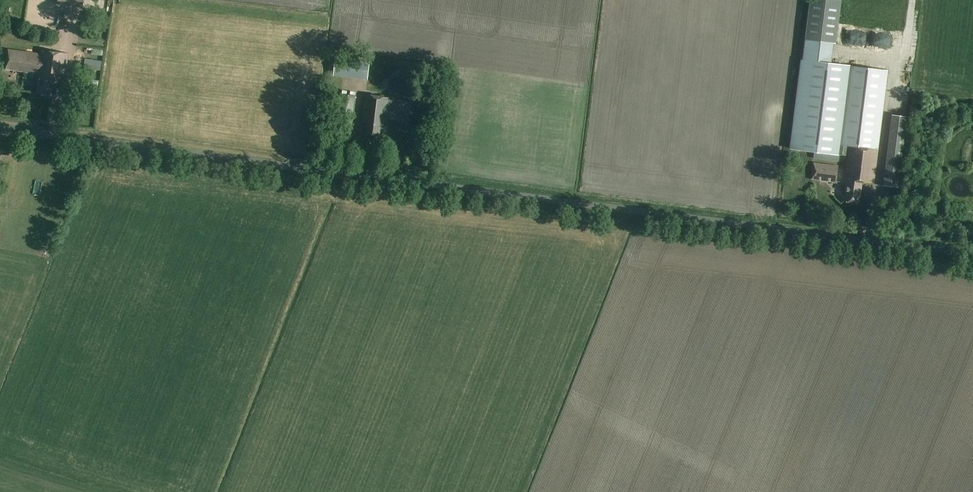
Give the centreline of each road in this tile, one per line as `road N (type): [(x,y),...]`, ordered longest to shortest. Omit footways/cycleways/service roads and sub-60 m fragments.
road 1 (unclassified): [(972,255),(0,128)]

